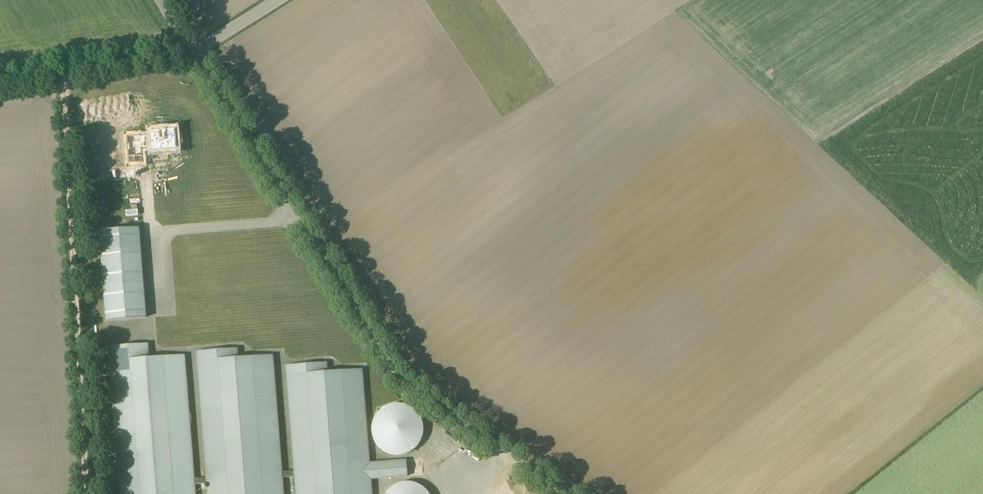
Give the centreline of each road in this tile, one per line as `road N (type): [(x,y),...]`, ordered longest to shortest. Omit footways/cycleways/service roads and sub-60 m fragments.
road 1 (unclassified): [(192,50),(394,370),(535,473)]
road 2 (track): [(87,493),(63,73)]
road 3 (unclassified): [(0,84),(192,50)]

